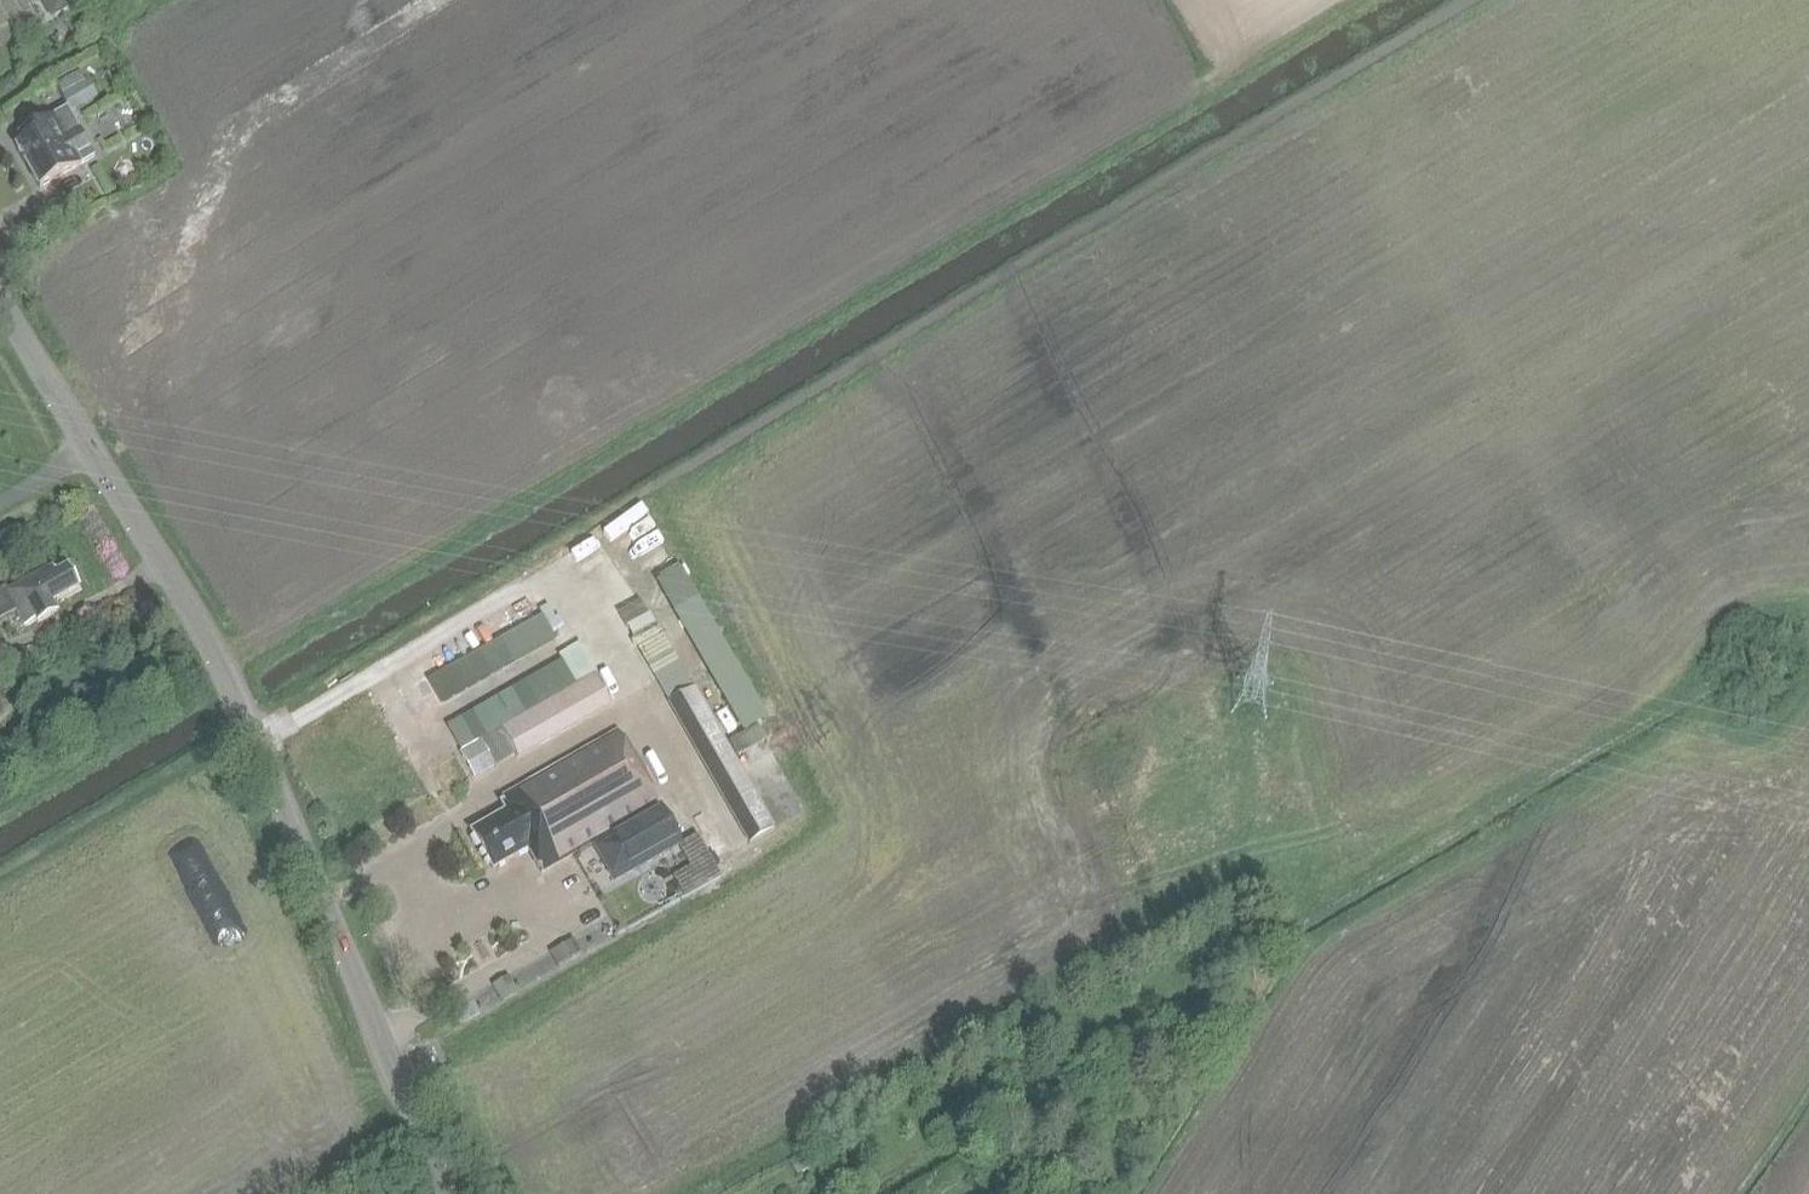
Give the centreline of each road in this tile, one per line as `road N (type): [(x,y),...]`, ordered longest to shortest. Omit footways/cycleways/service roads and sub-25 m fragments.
road 1 (tertiary): [(444,1193),(202,640),(0,303)]

